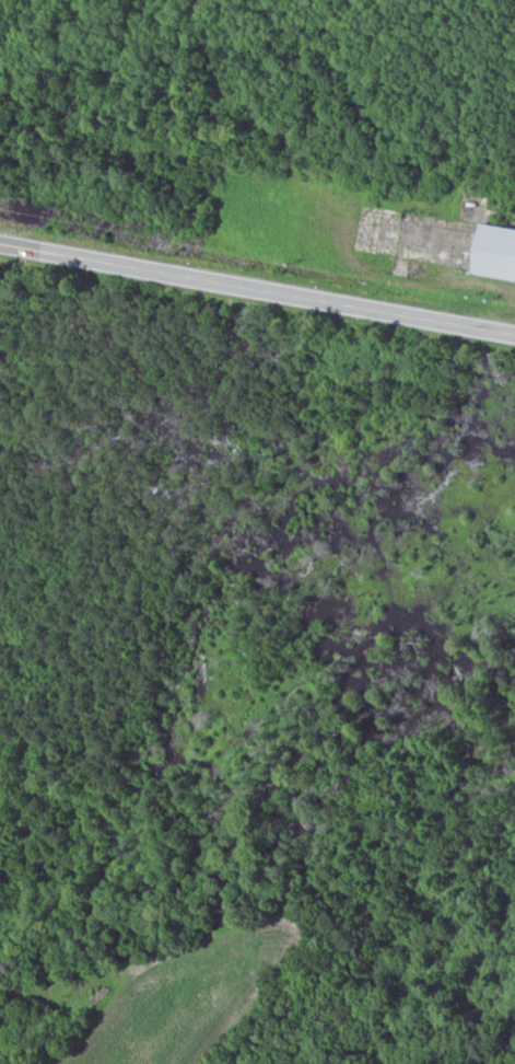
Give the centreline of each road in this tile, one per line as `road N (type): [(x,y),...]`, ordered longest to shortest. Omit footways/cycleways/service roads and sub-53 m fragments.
road 1 (secondary): [(514,339),(0,245)]

